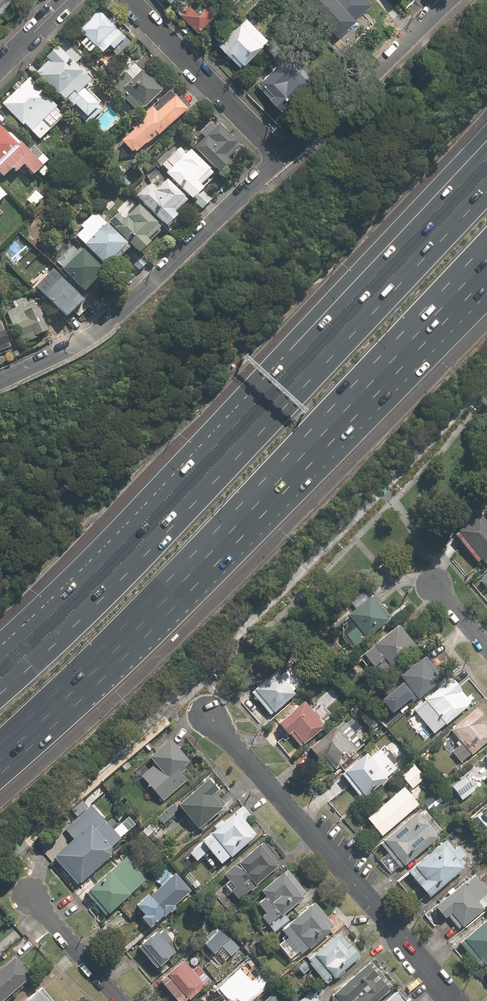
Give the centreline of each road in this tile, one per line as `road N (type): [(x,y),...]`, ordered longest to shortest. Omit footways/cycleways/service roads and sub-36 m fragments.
road 1 (motorway): [(0,678),(106,578),(486,173)]
road 2 (motorway): [(446,288),(128,621),(0,743)]
road 3 (residential): [(455,1000),(204,709)]
road 4 (residential): [(280,160),(101,329),(0,380)]
road 5 (residential): [(445,0),(280,160)]
road 6 (residential): [(130,0),(280,160)]
road 7 (residential): [(121,1000),(30,893)]

